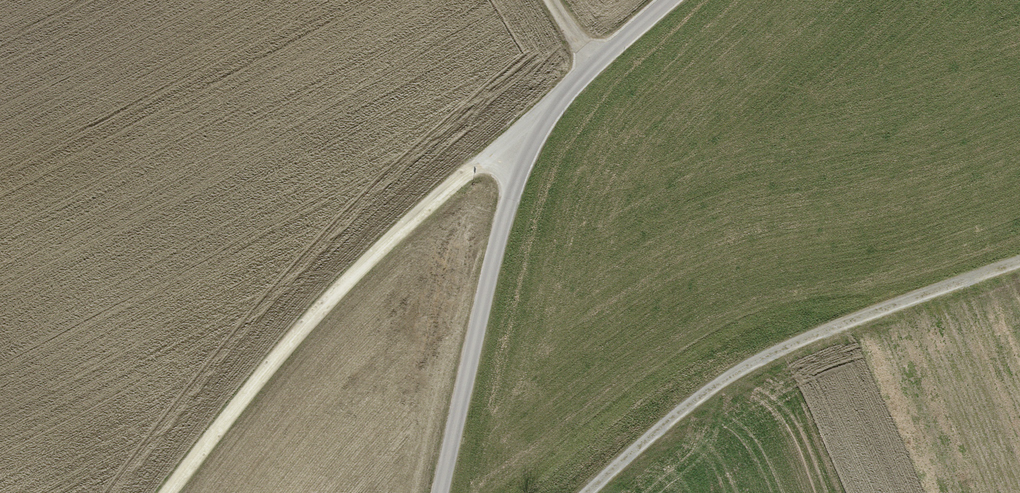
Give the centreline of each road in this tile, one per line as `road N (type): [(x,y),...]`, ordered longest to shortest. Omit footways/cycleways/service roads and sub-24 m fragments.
road 1 (unclassified): [(439,492),(525,146),(591,67),(668,0)]
road 2 (track): [(170,492),(282,349),(393,237),(479,164),(525,146)]
road 3 (track): [(1019,269),(792,347),(726,382),(594,492)]

